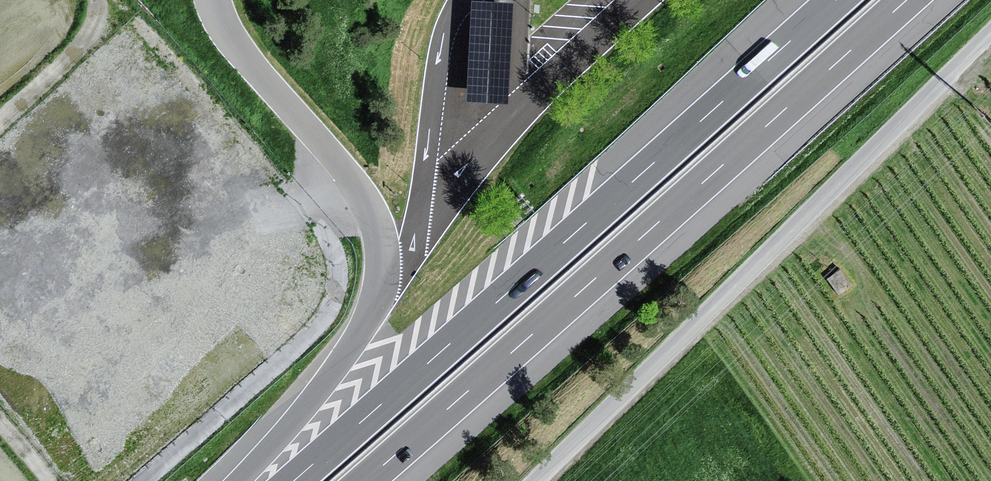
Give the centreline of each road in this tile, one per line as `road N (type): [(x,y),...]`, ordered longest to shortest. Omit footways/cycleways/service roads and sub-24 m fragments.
road 1 (motorway): [(834,0),(292,480)]
road 2 (motorway): [(366,480),(907,0)]
road 3 (unclassified): [(990,32),(536,480)]
road 4 (unclassified): [(147,480),(324,324),(341,272),(330,240)]
road 5 (track): [(119,0),(330,240)]
road 6 (motorway): [(378,295),(331,375),(237,480)]
road 7 (track): [(0,121),(83,47),(99,26),(103,0)]

